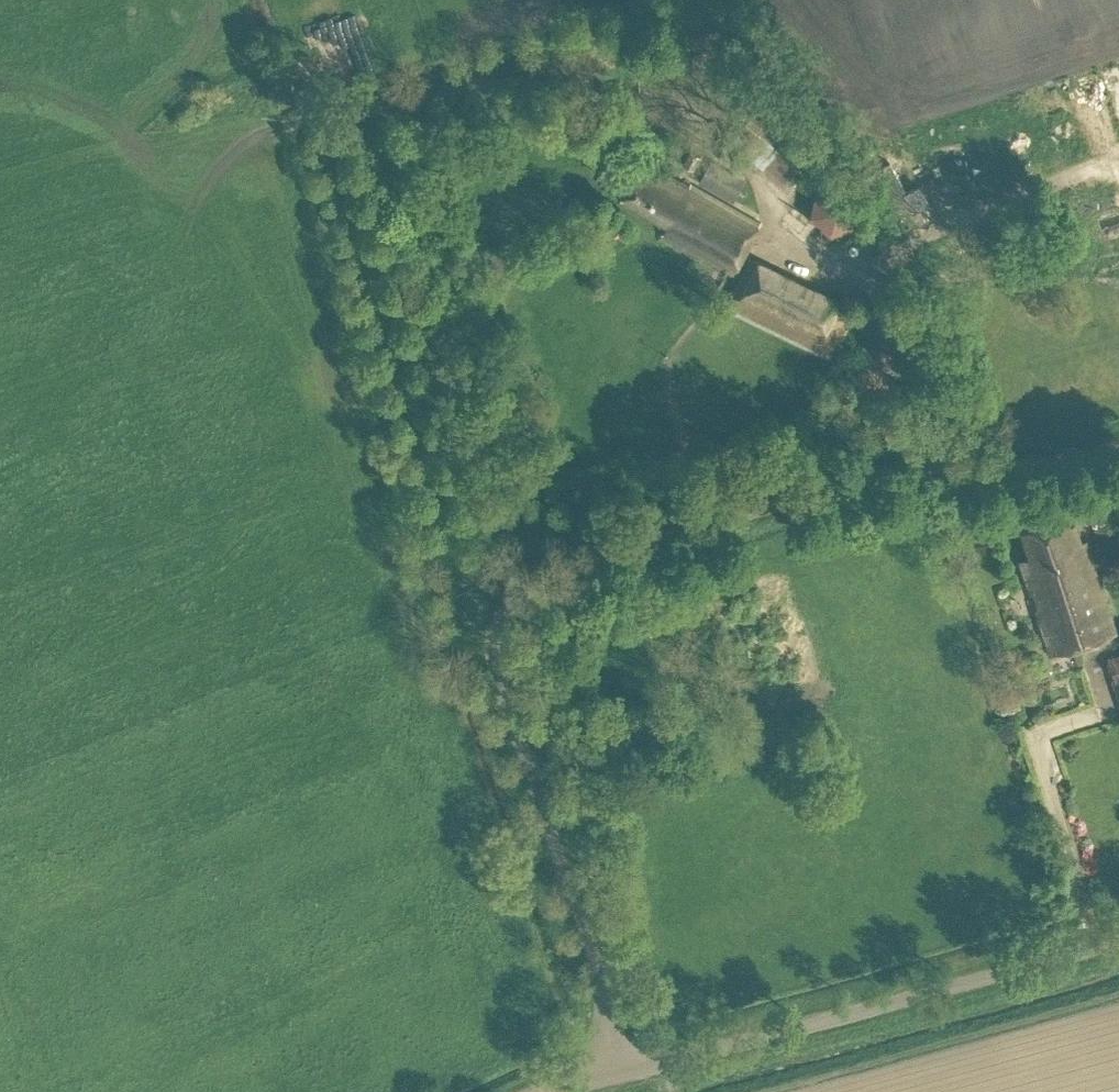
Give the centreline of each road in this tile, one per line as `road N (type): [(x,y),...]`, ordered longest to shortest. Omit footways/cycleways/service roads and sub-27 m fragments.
road 1 (unclassified): [(622,1071),(604,987),(495,671),(506,609),(565,572),(851,481),(952,462),(1052,462),(1118,445)]
road 2 (unclassified): [(622,1071),(1118,940)]

